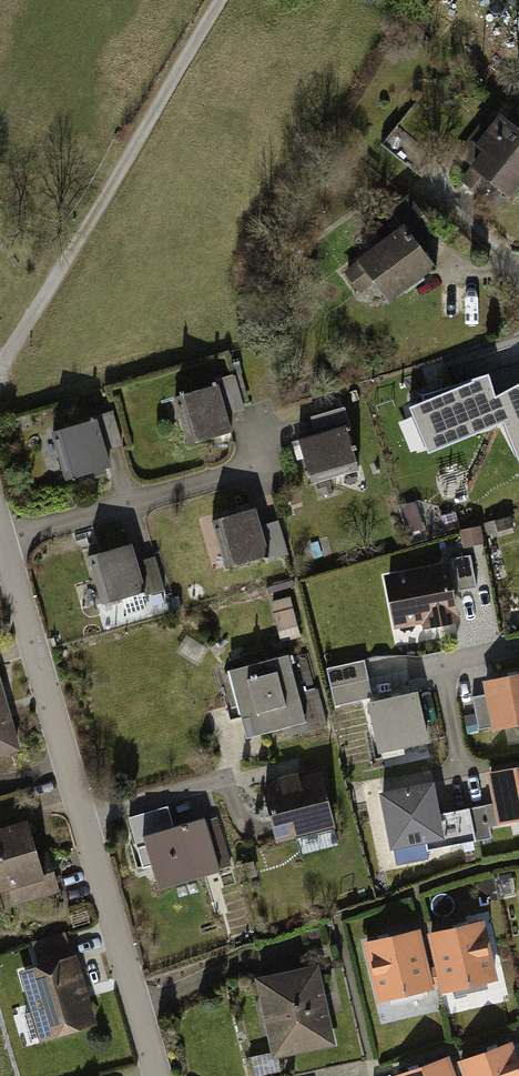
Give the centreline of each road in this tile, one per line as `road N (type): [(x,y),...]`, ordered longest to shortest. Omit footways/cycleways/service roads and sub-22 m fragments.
road 1 (residential): [(0,509),(162,1075)]
road 2 (residential): [(220,0),(0,369)]

